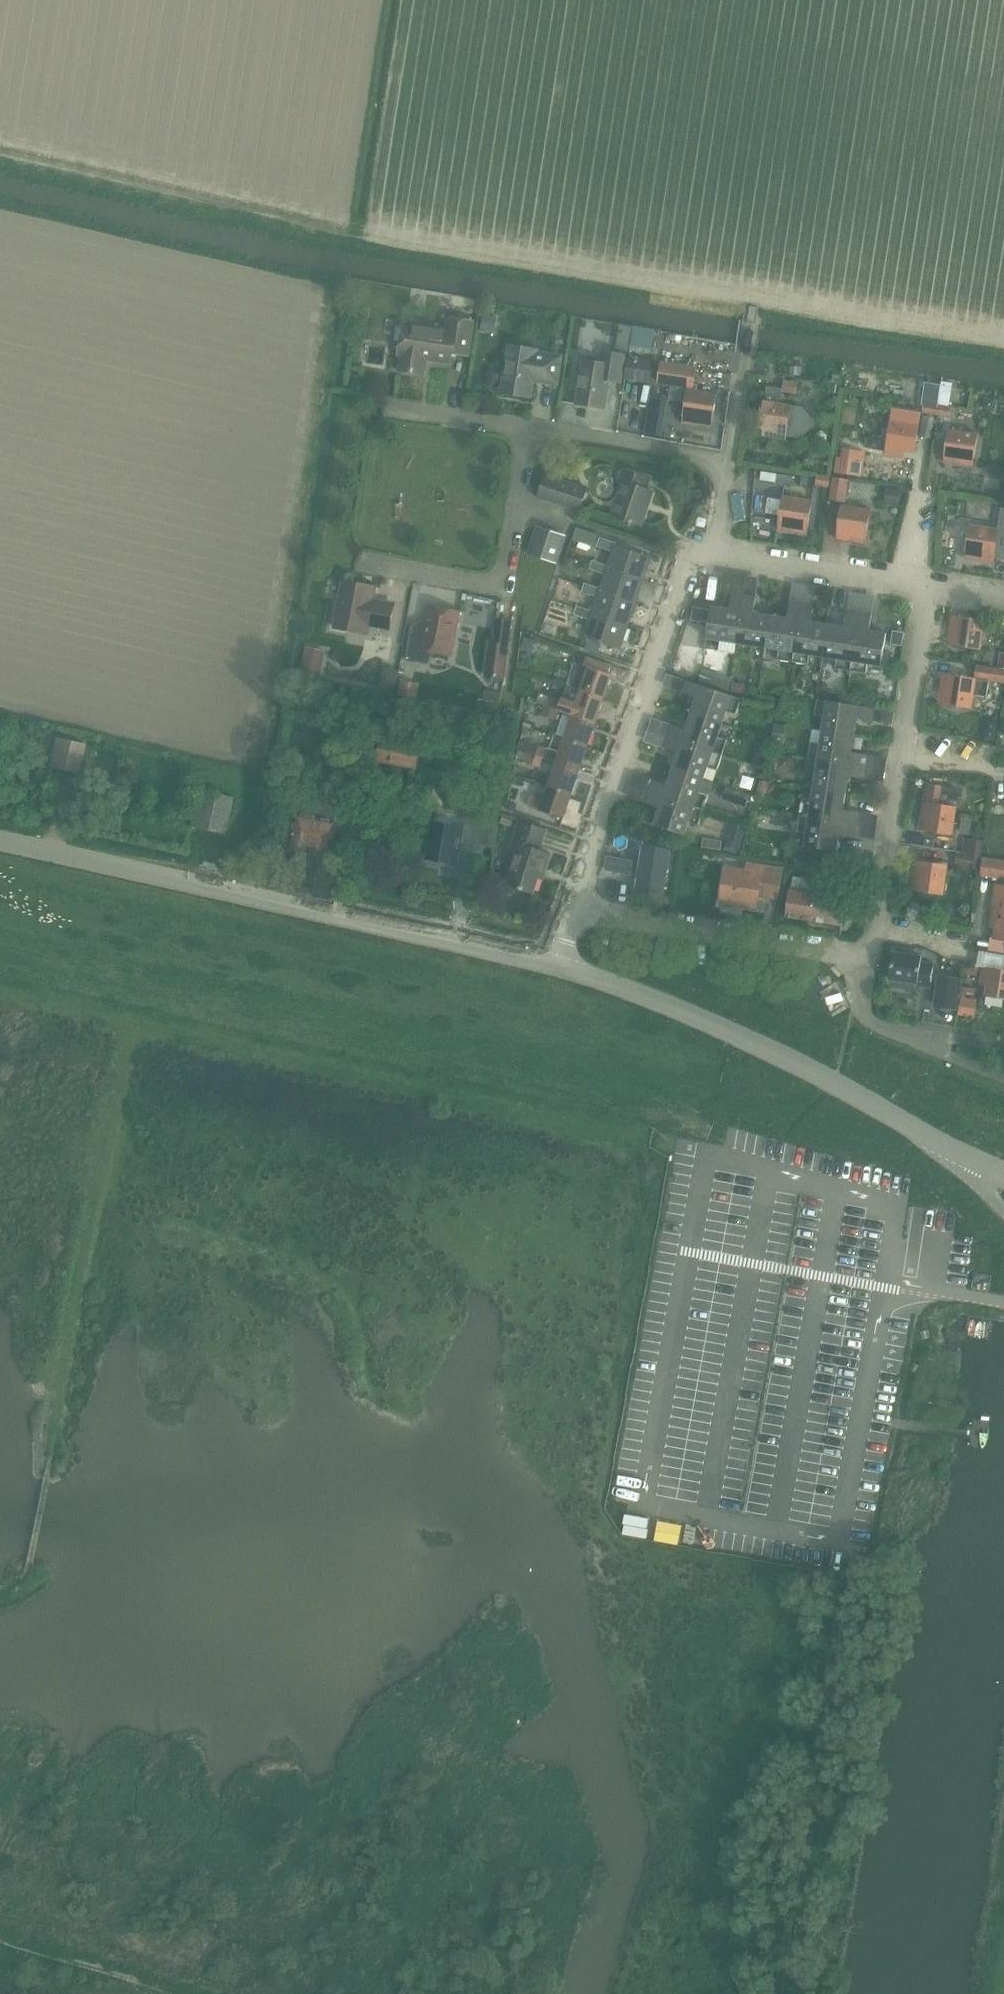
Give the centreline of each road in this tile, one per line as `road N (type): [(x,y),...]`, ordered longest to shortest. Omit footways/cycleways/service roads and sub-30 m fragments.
road 1 (unclassified): [(553,964),(0,840)]
road 2 (unclassified): [(951,1149),(835,1081),(610,981),(553,964)]
road 3 (residential): [(572,905),(691,550),(717,552)]
road 4 (residential): [(865,953),(934,588)]
road 5 (residential): [(361,564),(505,589),(526,513),(523,430)]
road 6 (residential): [(717,552),(730,464),(523,430)]
road 7 (residential): [(865,953),(572,905)]
road 8 (residential): [(934,588),(717,552)]
road 9 (residential): [(1003,1077),(869,1020),(859,1005),(865,953)]
road 10 (residential): [(523,430),(382,407)]

